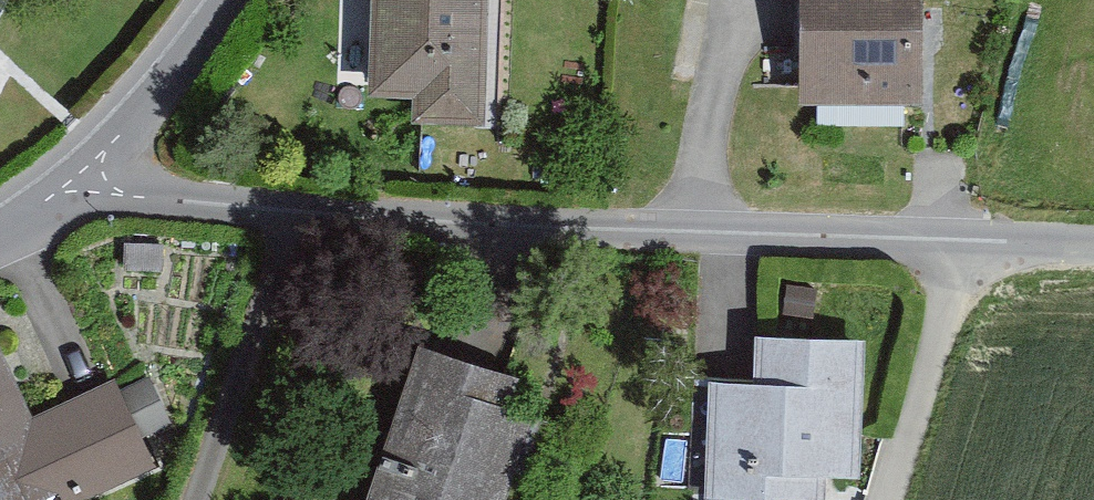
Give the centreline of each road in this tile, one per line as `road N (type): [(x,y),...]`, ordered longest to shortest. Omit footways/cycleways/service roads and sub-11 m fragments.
road 1 (residential): [(286,219),(963,250)]
road 2 (residential): [(191,499),(286,219)]
road 3 (residential): [(888,499),(963,250)]
road 4 (residential): [(62,196),(232,0)]
road 5 (residential): [(62,196),(286,219)]
road 6 (residential): [(963,250),(1093,254)]

